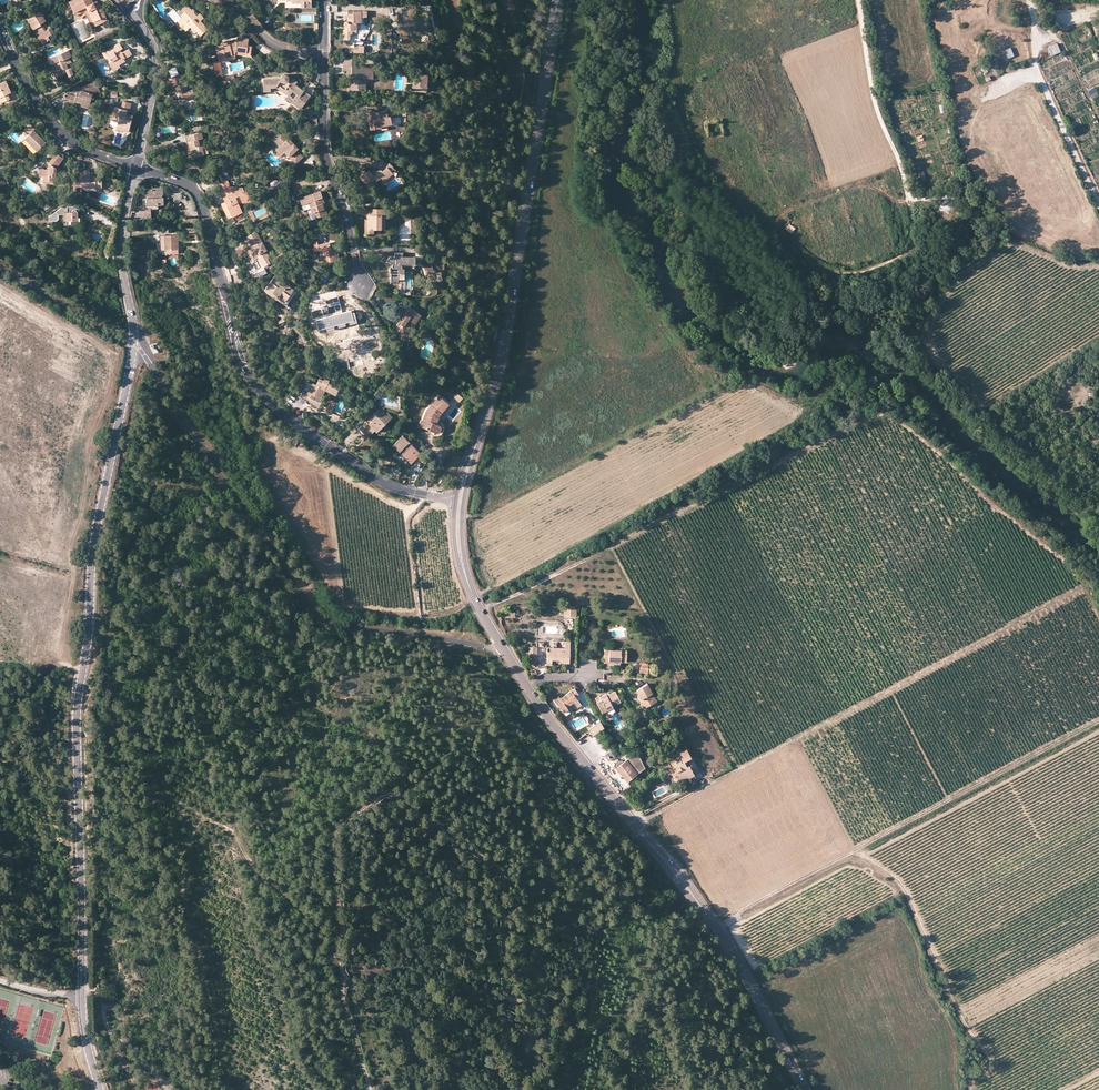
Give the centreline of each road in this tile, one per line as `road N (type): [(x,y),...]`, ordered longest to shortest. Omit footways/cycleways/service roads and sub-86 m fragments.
road 1 (track): [(481,611),(879,413),(910,430),(1067,562),(1081,587)]
road 2 (unclassified): [(82,993),(77,713),(93,552),(130,370),(132,312)]
road 3 (track): [(651,815),(725,917),(1098,719)]
road 4 (tertiary): [(460,501),(503,352),(557,0)]
road 5 (residential): [(460,501),(386,485),(265,397),(239,354),(195,191),(136,167)]
road 6 (track): [(634,825),(1081,587)]
road 7 (track): [(730,925),(1098,731)]
road 8 (track): [(971,1089),(993,1061),(963,1018),(906,891),(855,848)]
road 9 (track): [(909,197),(909,255),(840,274),(820,271),(738,217),(716,193)]
road 10 (track): [(859,0),(873,97),(906,192),(923,201),(963,189)]
road 11 (residential): [(361,286),(324,156),(324,55)]
road 12 (tertiary): [(805,1089),(703,909)]
road 13 (residential): [(136,167),(60,132),(0,30)]
road 14 (tertiary): [(527,687),(467,580),(460,501)]
road 15 (tertiary): [(634,825),(527,687)]
road 16 (track): [(1098,206),(1035,73),(1044,49)]
road 17 (track): [(420,494),(415,504),(397,505),(272,435)]
road 18 (residential): [(136,167),(157,63),(136,21)]
road 19 (residential): [(132,312),(121,245),(136,167)]

